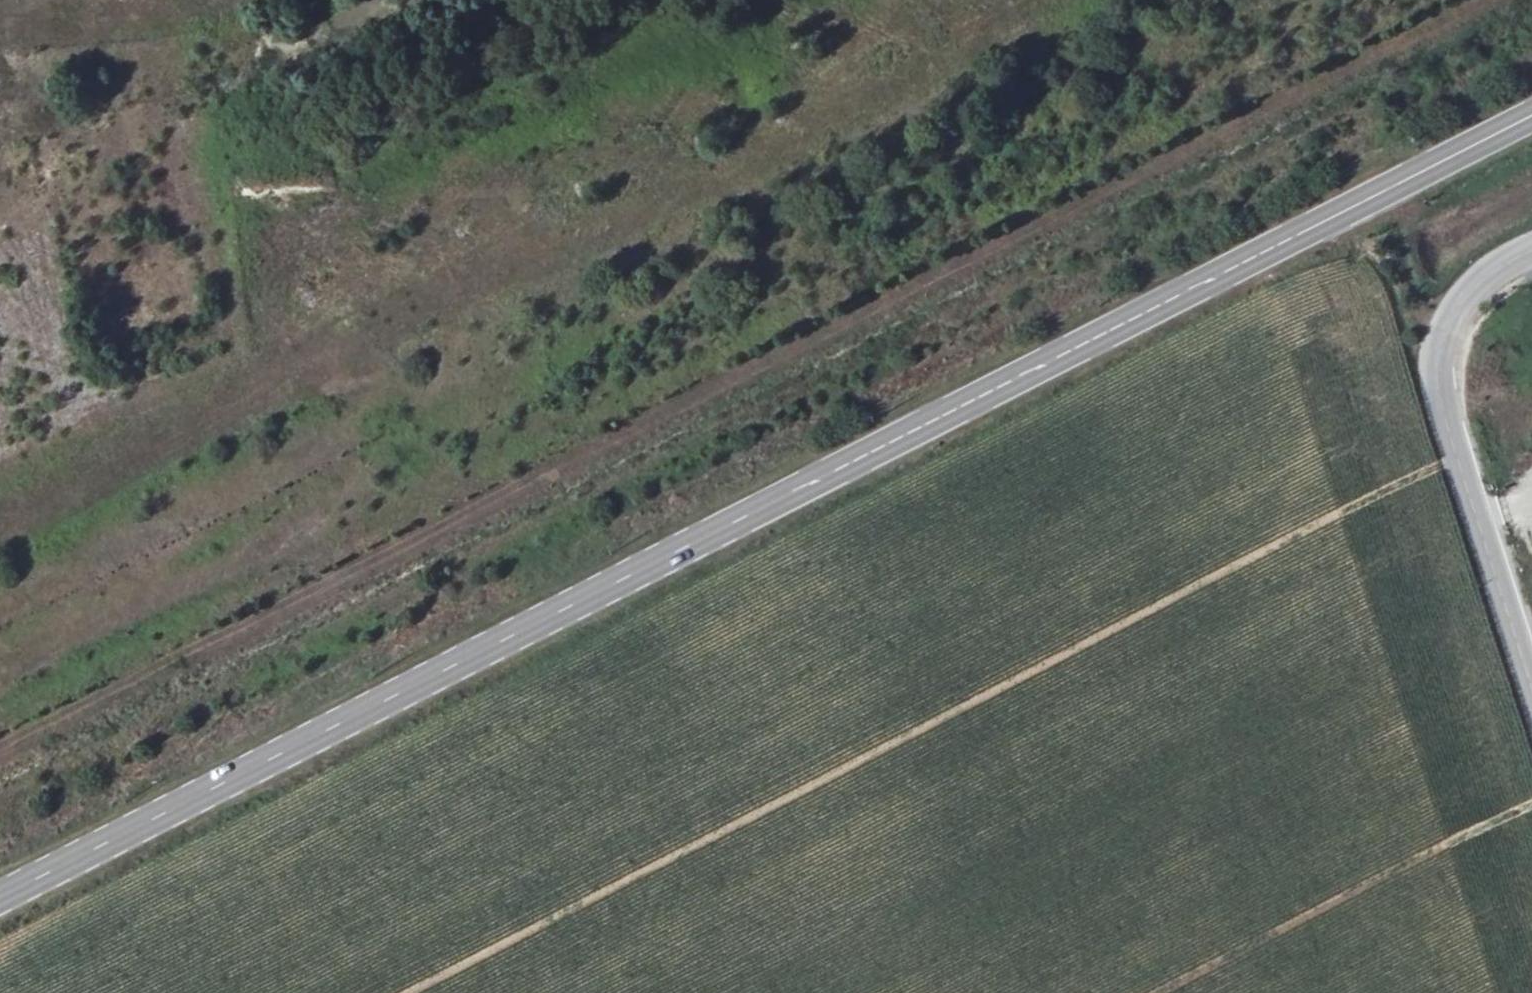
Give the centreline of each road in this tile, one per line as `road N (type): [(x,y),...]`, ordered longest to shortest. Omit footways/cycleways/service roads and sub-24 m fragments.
road 1 (primary): [(1531,120),(0,901)]
road 2 (unclassified): [(1531,687),(1443,394),(1452,325),(1531,262)]

